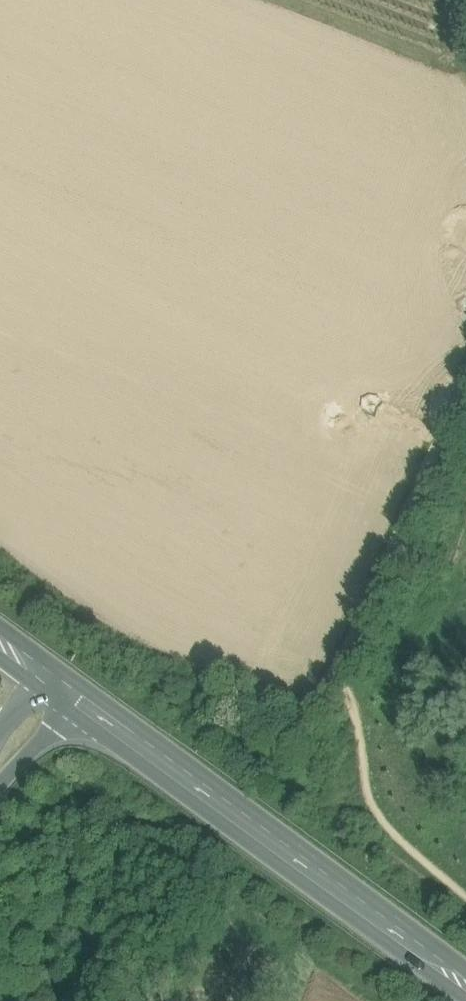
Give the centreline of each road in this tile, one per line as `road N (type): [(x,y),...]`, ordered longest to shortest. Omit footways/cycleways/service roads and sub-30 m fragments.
road 1 (primary): [(75,700),(465,987)]
road 2 (track): [(465,377),(337,668)]

